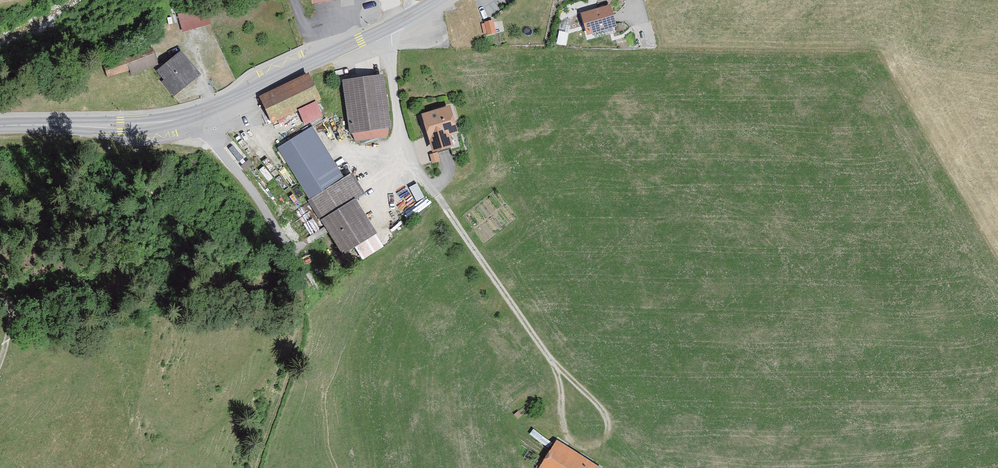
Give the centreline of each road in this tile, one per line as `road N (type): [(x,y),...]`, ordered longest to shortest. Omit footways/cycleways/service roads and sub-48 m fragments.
road 1 (tertiary): [(389,28),(176,120),(0,126)]
road 2 (track): [(437,196),(551,361),(567,439),(585,452)]
road 3 (residential): [(389,28),(402,128),(437,196)]
road 4 (track): [(585,452),(606,443),(610,426),(551,361)]

